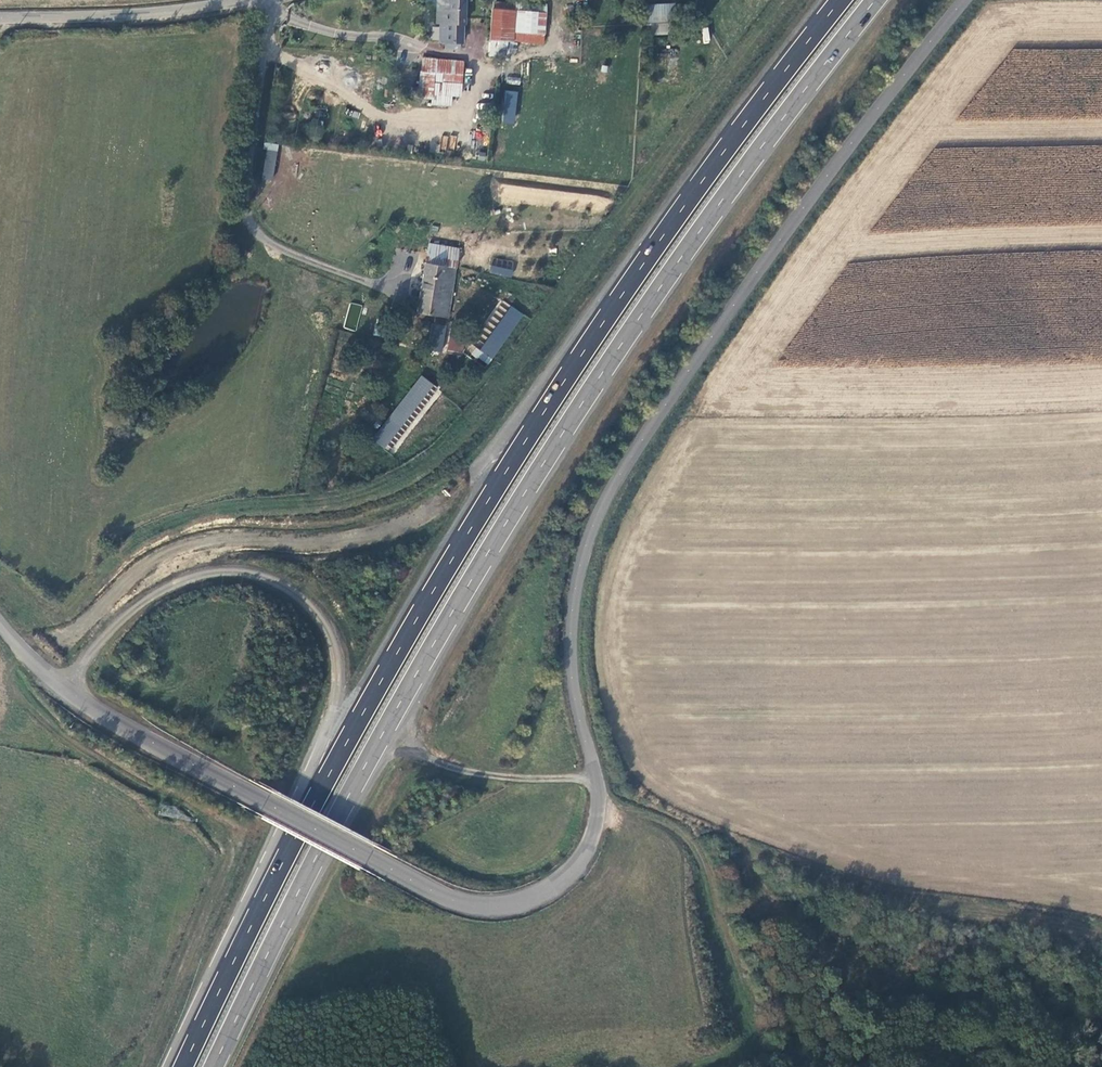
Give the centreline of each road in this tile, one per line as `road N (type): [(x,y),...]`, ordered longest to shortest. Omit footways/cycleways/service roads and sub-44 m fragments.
road 1 (unclassified): [(968,0),(878,111),(604,501),(578,577),(571,633),(572,672),(607,802),(588,853),(547,892),(489,906),(466,901),(235,788),(65,687),(0,616)]
road 2 (trunk): [(215,1066),(491,550),(708,222),(879,0)]
road 3 (trunk): [(843,0),(600,326),(495,491),(313,806),(182,1066)]
road 4 (track): [(680,427),(640,493),(601,601),(598,657),(629,769),(642,786),(735,837),(880,897),(1101,930)]
road 5 (track): [(21,644),(11,686),(46,723),(122,777),(188,800),(210,816),(232,852),(144,1066)]
road 6 (unclassified): [(274,0),(250,200),(279,243),(374,278)]
road 7 (unclassified): [(0,18),(134,15),(240,0)]
road 8 (track): [(835,954),(735,837)]

